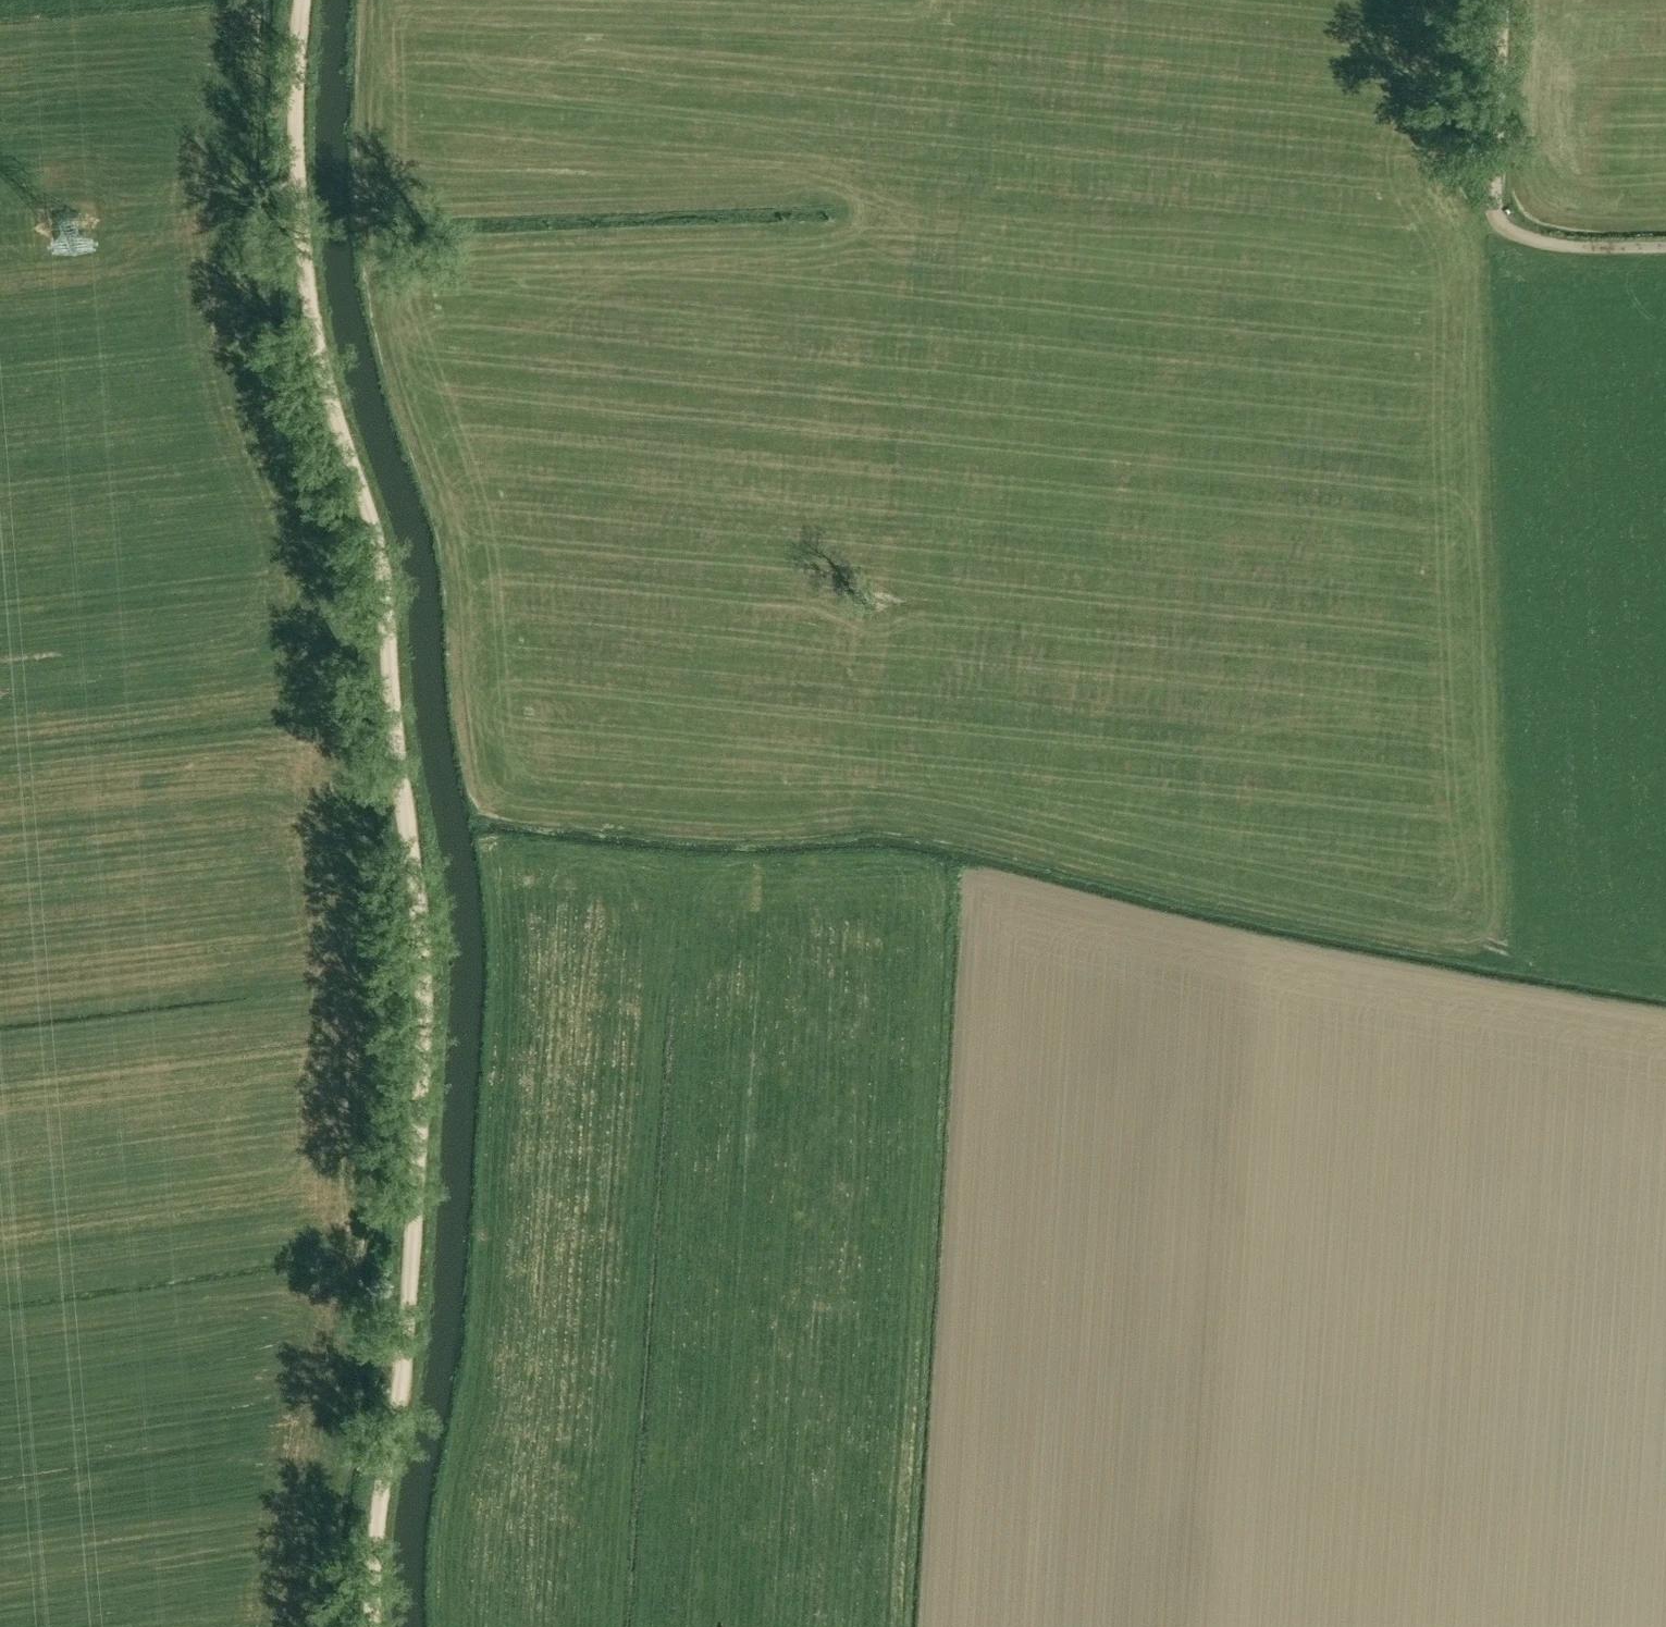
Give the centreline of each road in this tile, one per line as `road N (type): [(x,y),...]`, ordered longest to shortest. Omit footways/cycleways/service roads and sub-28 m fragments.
road 1 (track): [(302,0),(295,106),(307,282),(319,363),(376,544),(389,617),(424,1008),(409,1345),(372,1626)]
road 2 (track): [(1503,0),(1493,201),(1511,228),(1537,240),(1665,242)]

